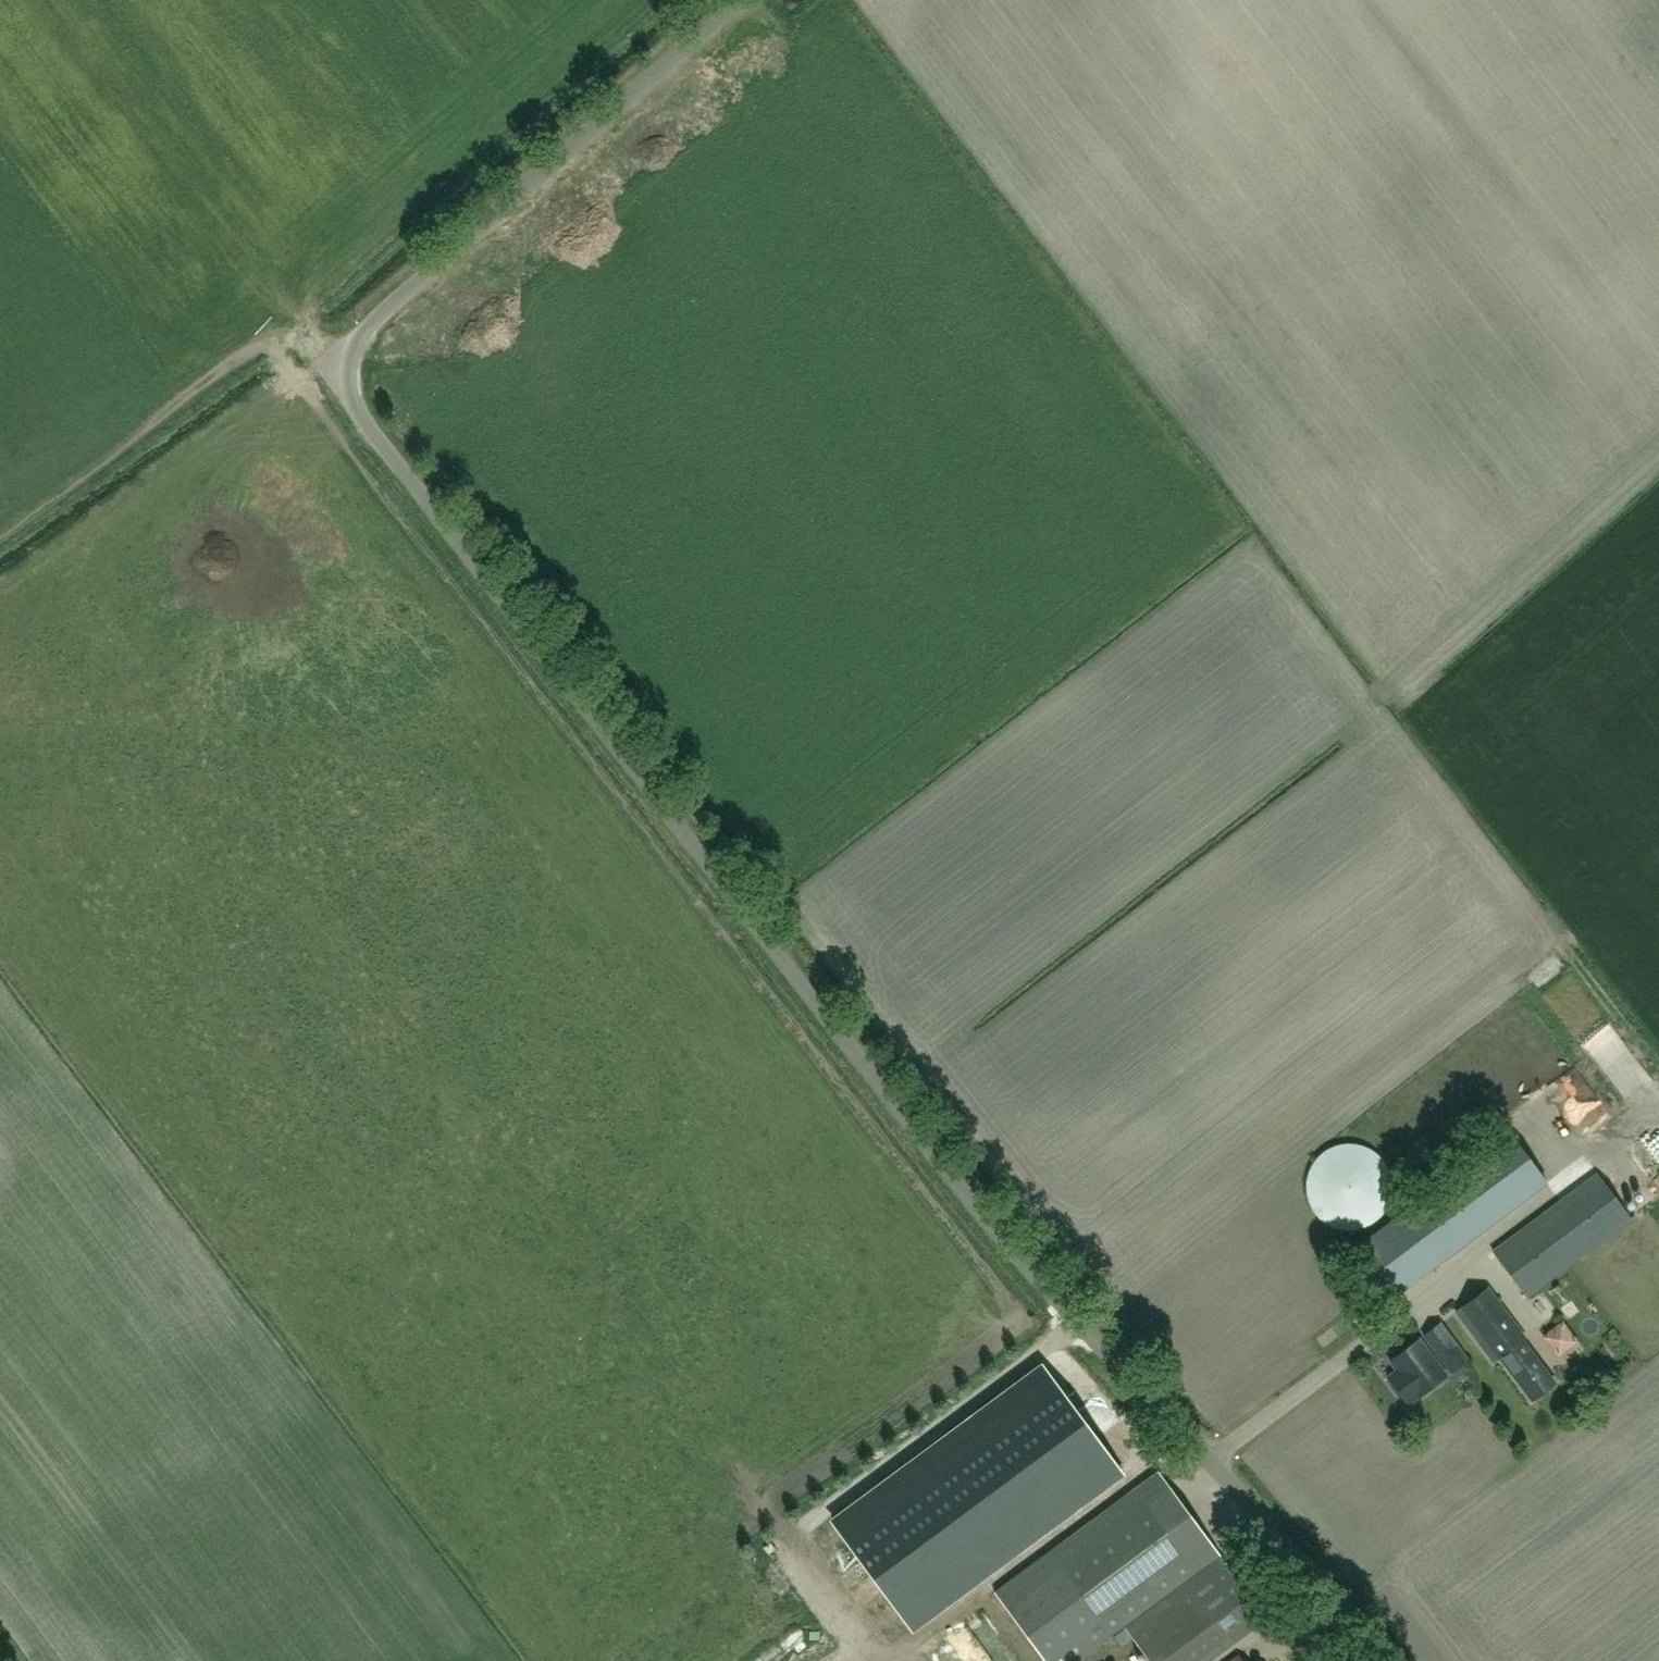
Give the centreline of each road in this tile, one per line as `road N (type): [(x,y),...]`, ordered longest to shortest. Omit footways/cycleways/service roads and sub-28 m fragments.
road 1 (unclassified): [(1405,1660),(1019,1248),(351,396),(346,366),(366,327),(742,0)]

